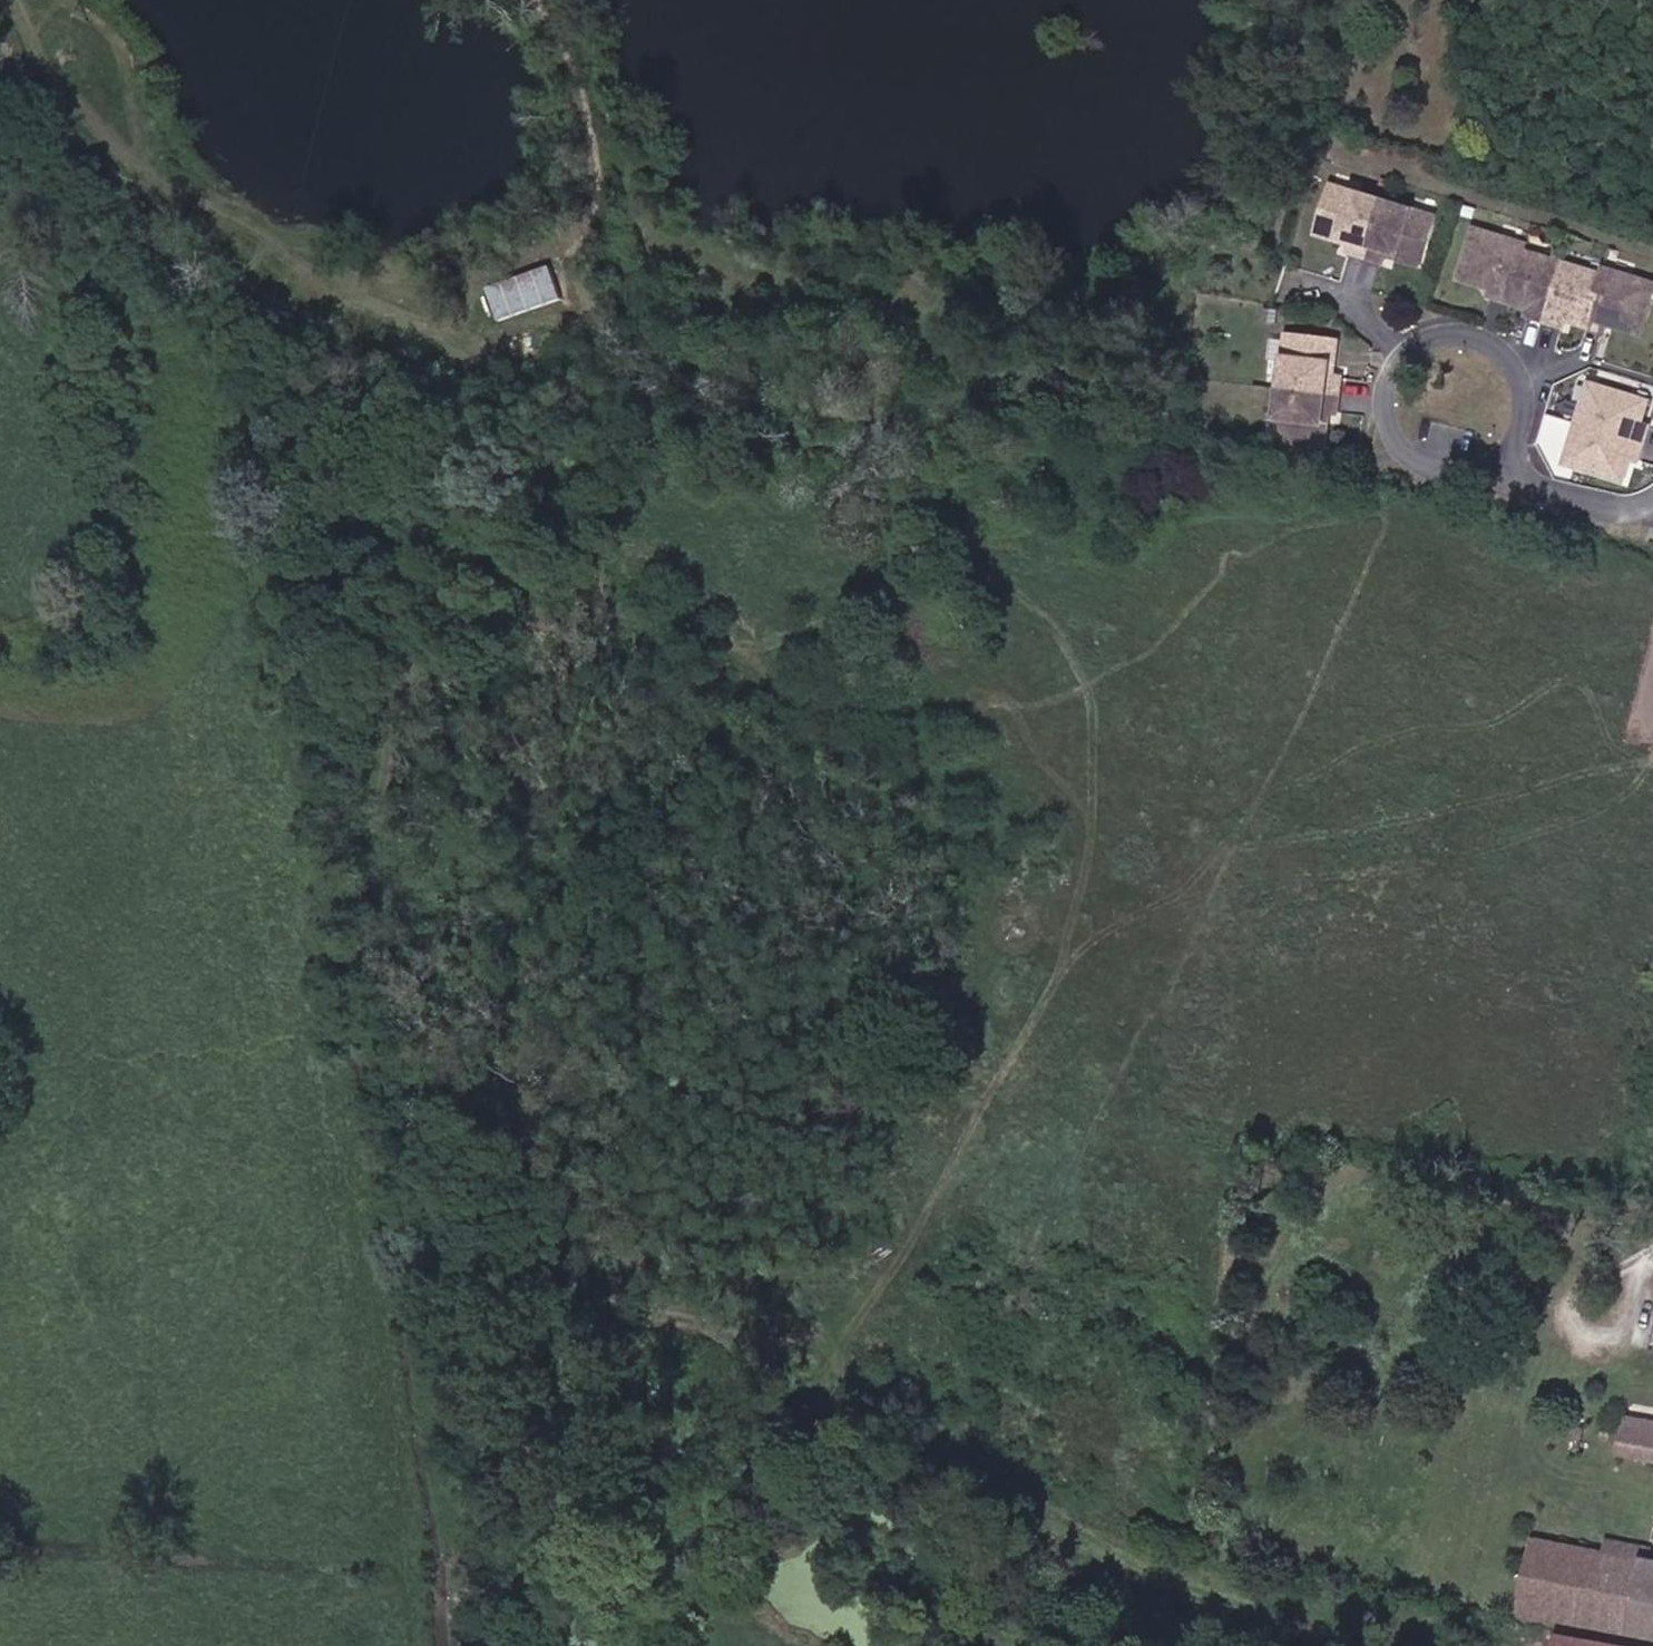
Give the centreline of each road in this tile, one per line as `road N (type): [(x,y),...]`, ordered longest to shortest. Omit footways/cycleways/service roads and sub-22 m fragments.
road 1 (residential): [(1517,362),(1485,335),(1443,332),(1408,355),(1392,398),(1408,441),(1449,464),(1494,456),(1512,440)]
road 2 (residential): [(1512,440),(1530,489),(1583,520),(1635,525),(1652,513)]

